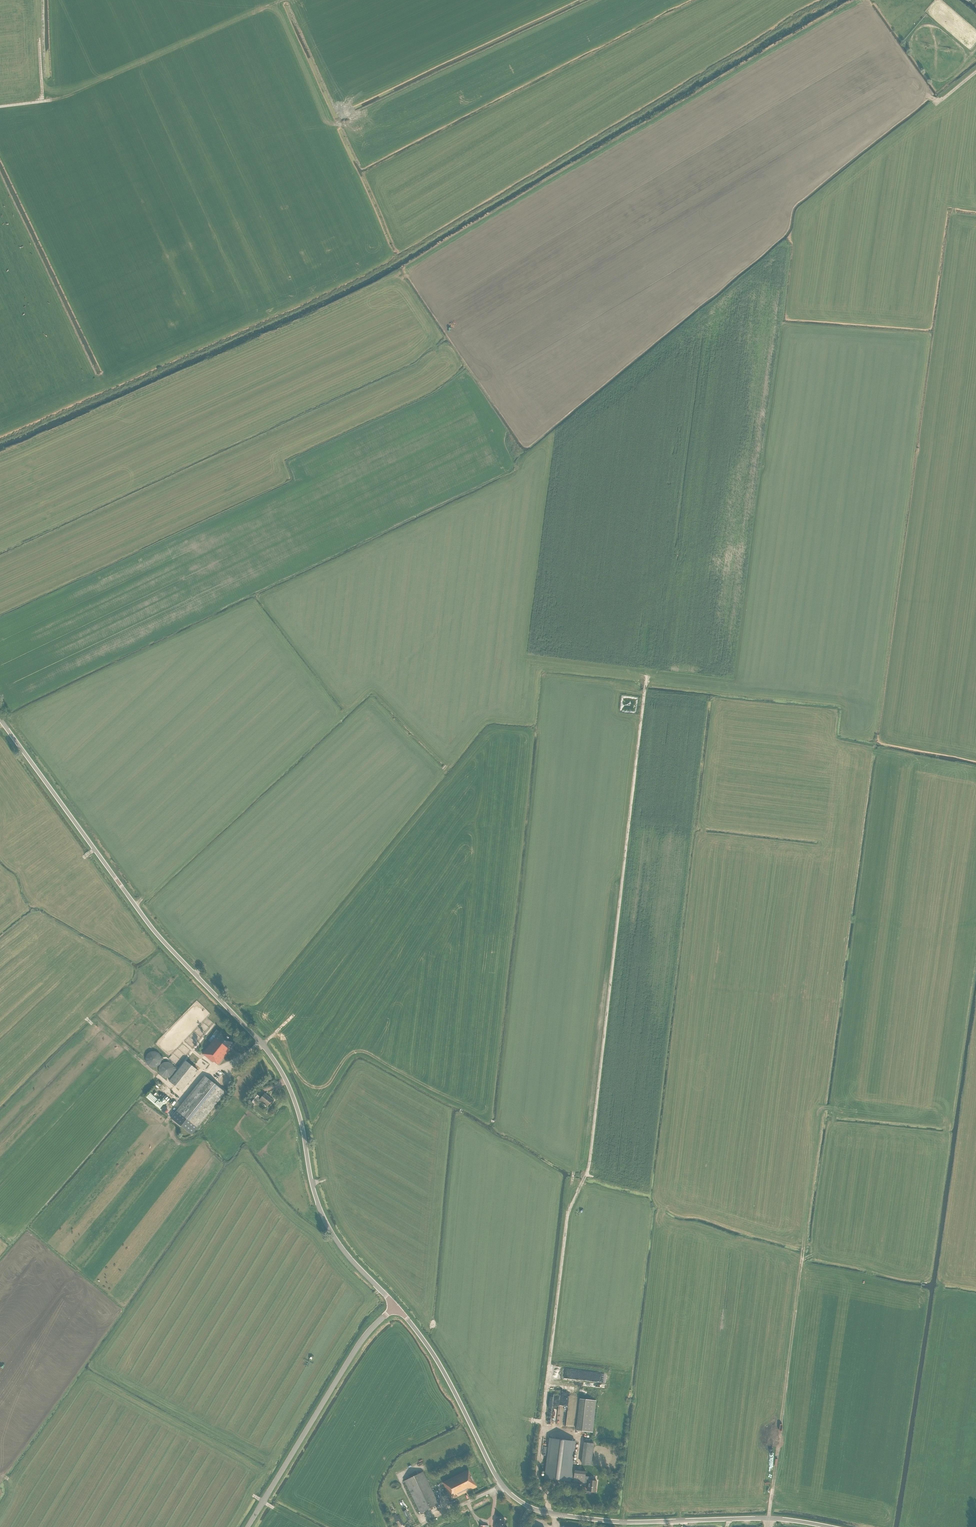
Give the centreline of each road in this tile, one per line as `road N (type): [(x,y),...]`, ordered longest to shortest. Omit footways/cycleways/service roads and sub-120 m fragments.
road 1 (track): [(543,1424),(568,1213),(589,1168),(646,683),(657,675),(798,696)]
road 2 (tertiary): [(395,1306),(325,1221),(295,1102),(270,1055),(156,933),(0,719)]
road 3 (tertiary): [(830,1526),(774,1518),(621,1522),(530,1507),(500,1482),(436,1359),(395,1306)]
road 4 (tertiary): [(248,1526),(360,1342),(395,1306)]

